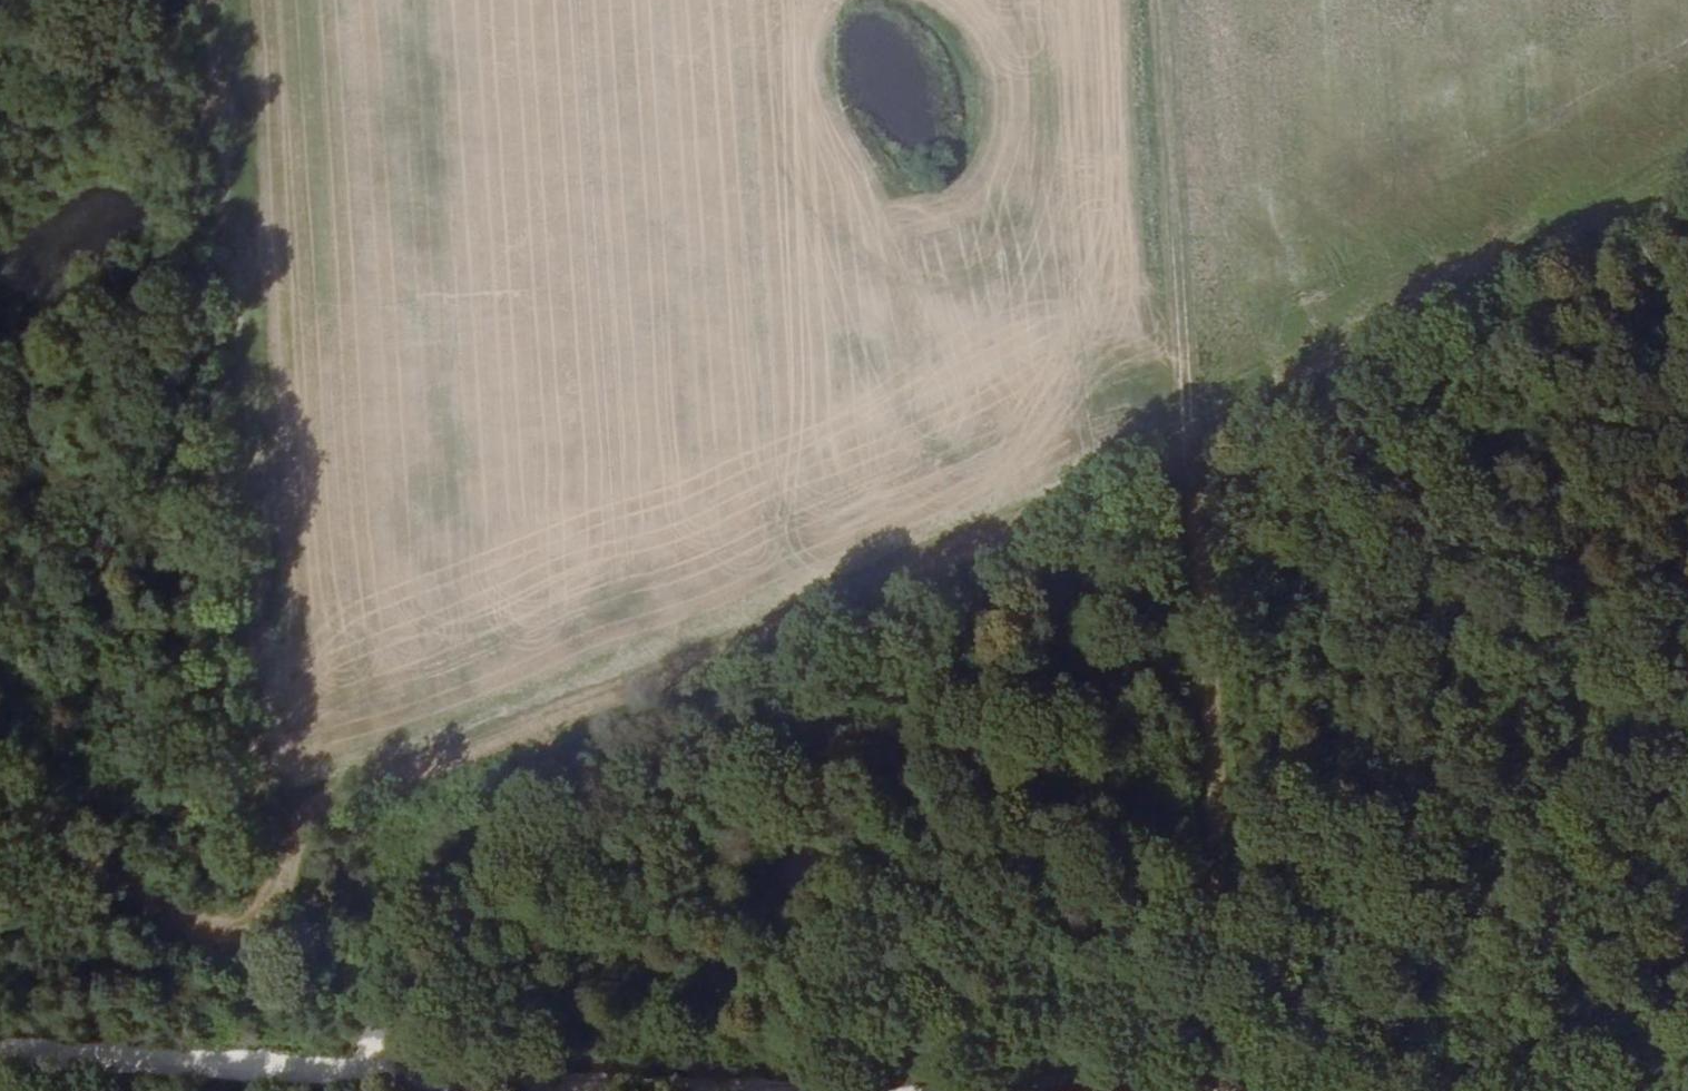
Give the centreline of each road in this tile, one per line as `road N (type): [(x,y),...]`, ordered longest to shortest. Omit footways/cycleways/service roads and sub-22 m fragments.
road 1 (track): [(1177,0),(1253,1090)]
road 2 (track): [(0,1053),(676,1090)]

